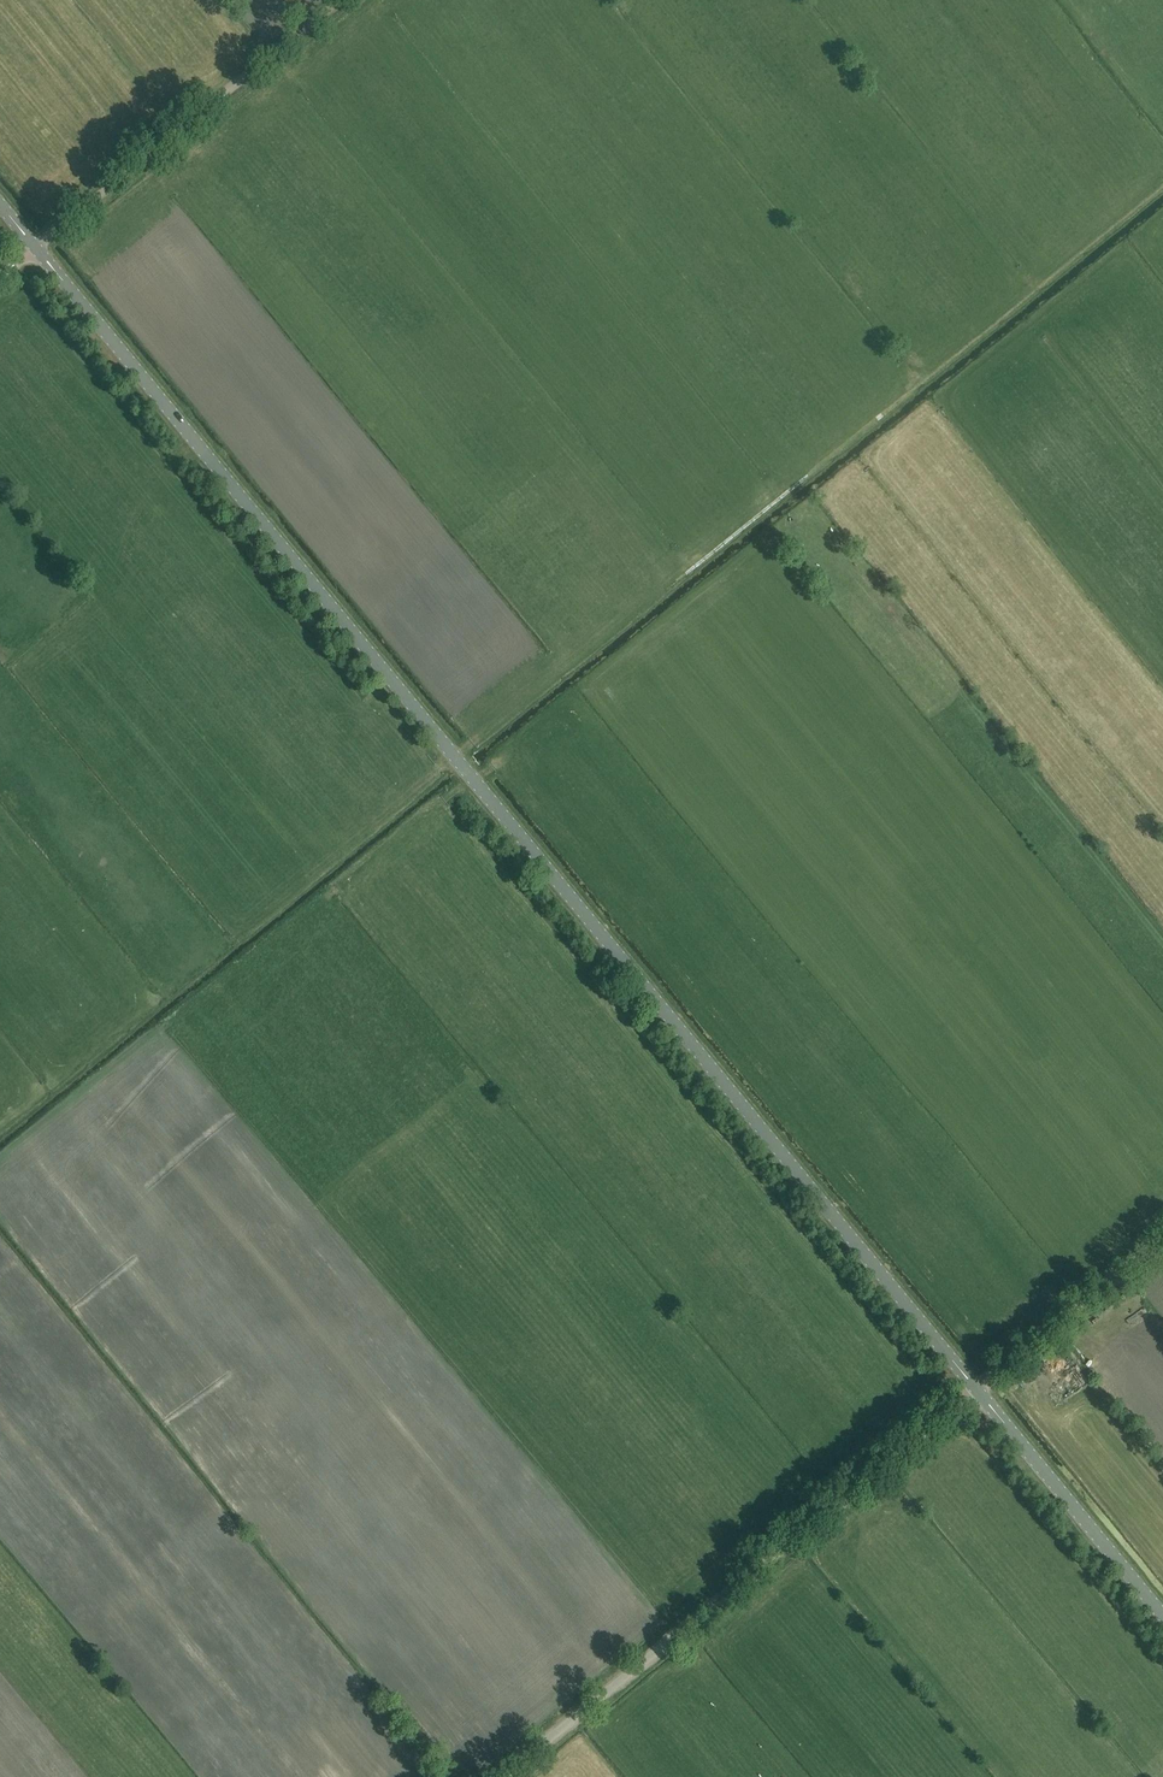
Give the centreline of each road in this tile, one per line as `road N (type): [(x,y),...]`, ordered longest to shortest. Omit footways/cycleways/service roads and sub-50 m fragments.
road 1 (unclassified): [(976,1389),(35,244)]
road 2 (unclassified): [(500,1776),(976,1389)]
road 3 (track): [(35,244),(338,0)]
road 4 (unclassified): [(1162,1615),(976,1389)]
road 5 (track): [(976,1389),(1162,1237)]

